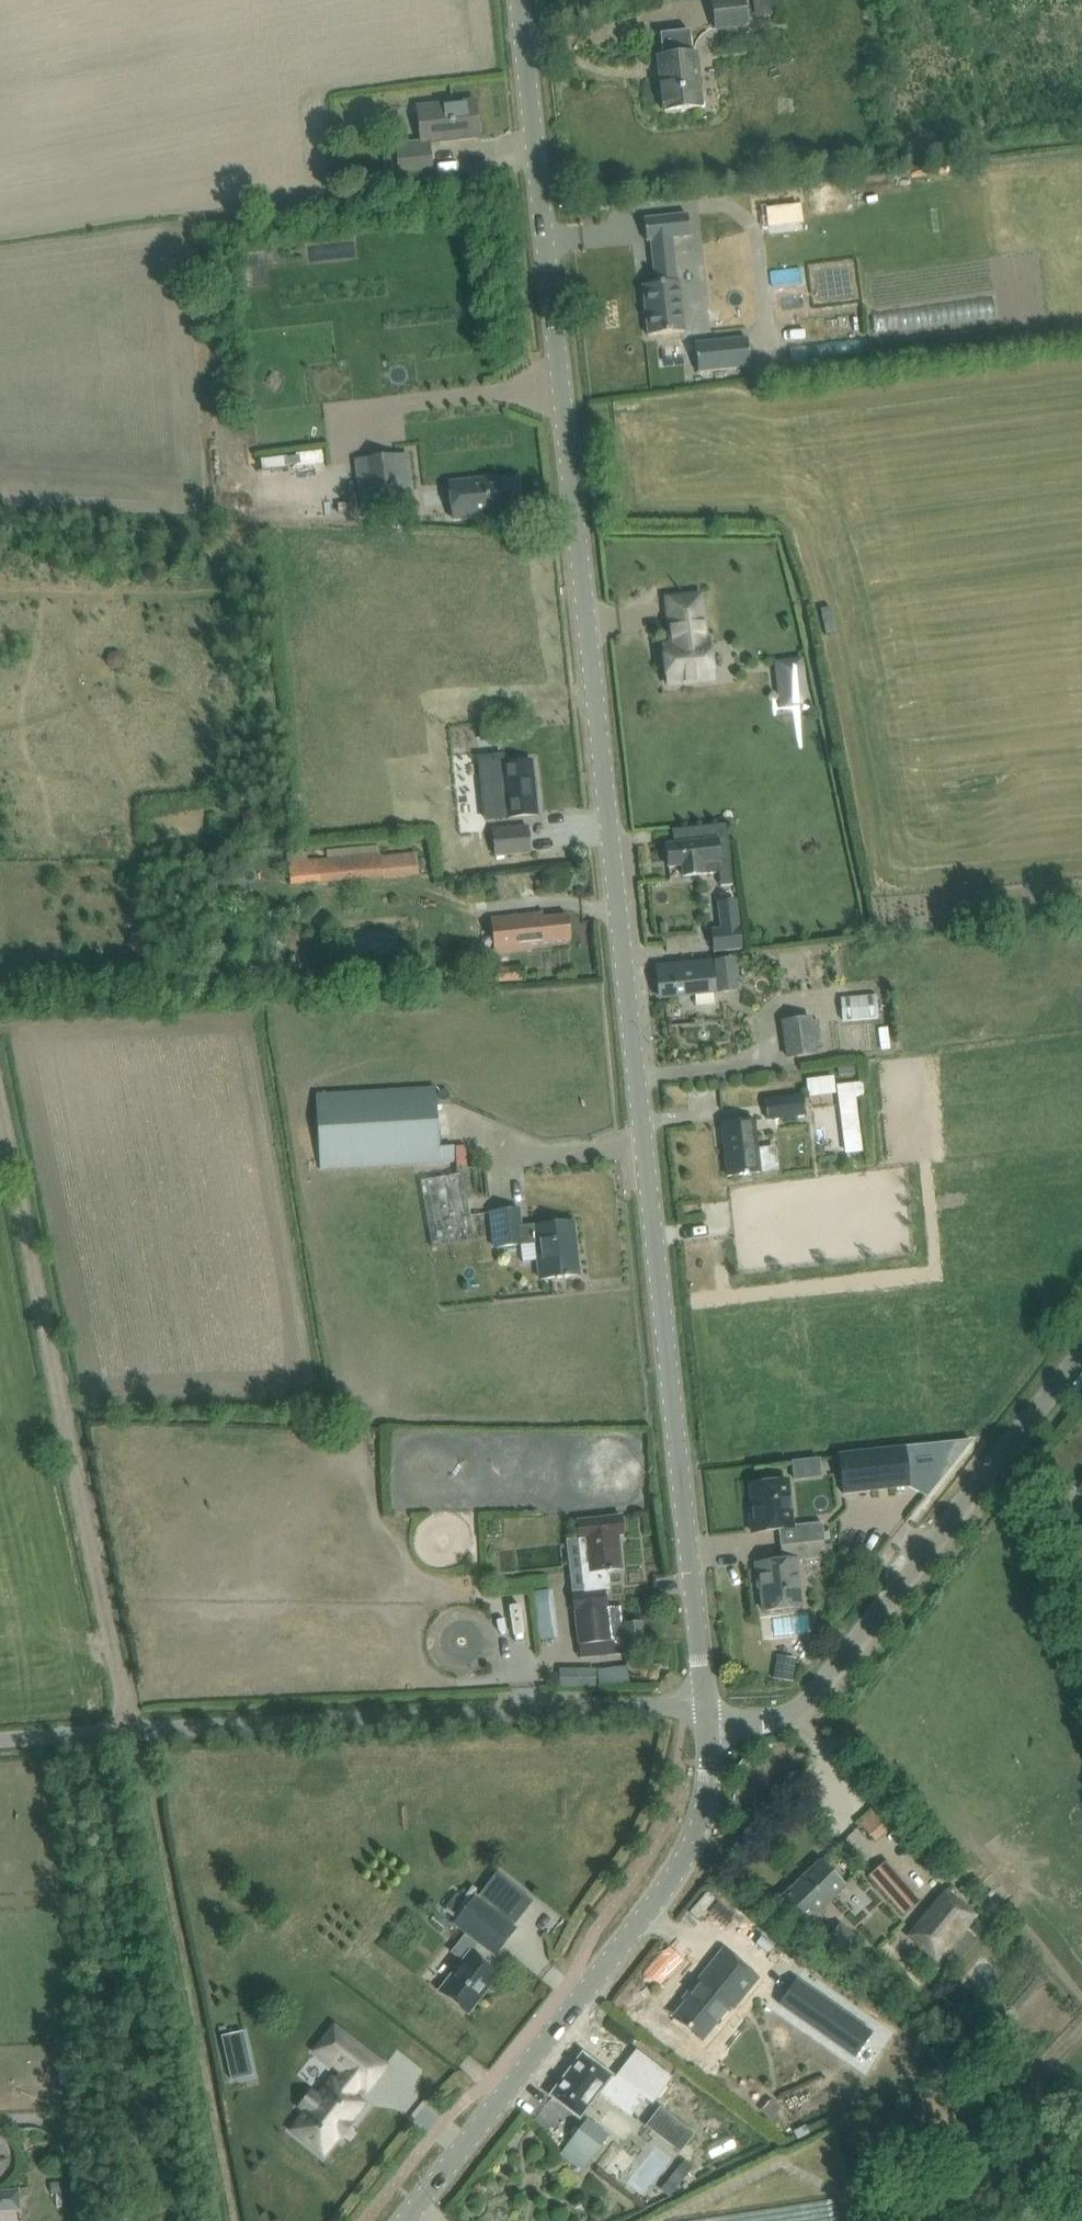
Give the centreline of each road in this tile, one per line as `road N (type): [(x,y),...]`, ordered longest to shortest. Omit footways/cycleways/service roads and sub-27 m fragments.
road 1 (unclassified): [(518,0),(705,1701)]
road 2 (track): [(0,1115),(225,2220)]
road 3 (unclassified): [(0,1746),(705,1701)]
road 4 (unclassified): [(407,2220),(669,1890),(705,1796),(707,1724)]
road 5 (unclassified): [(707,1724),(790,1721),(1081,1345)]

